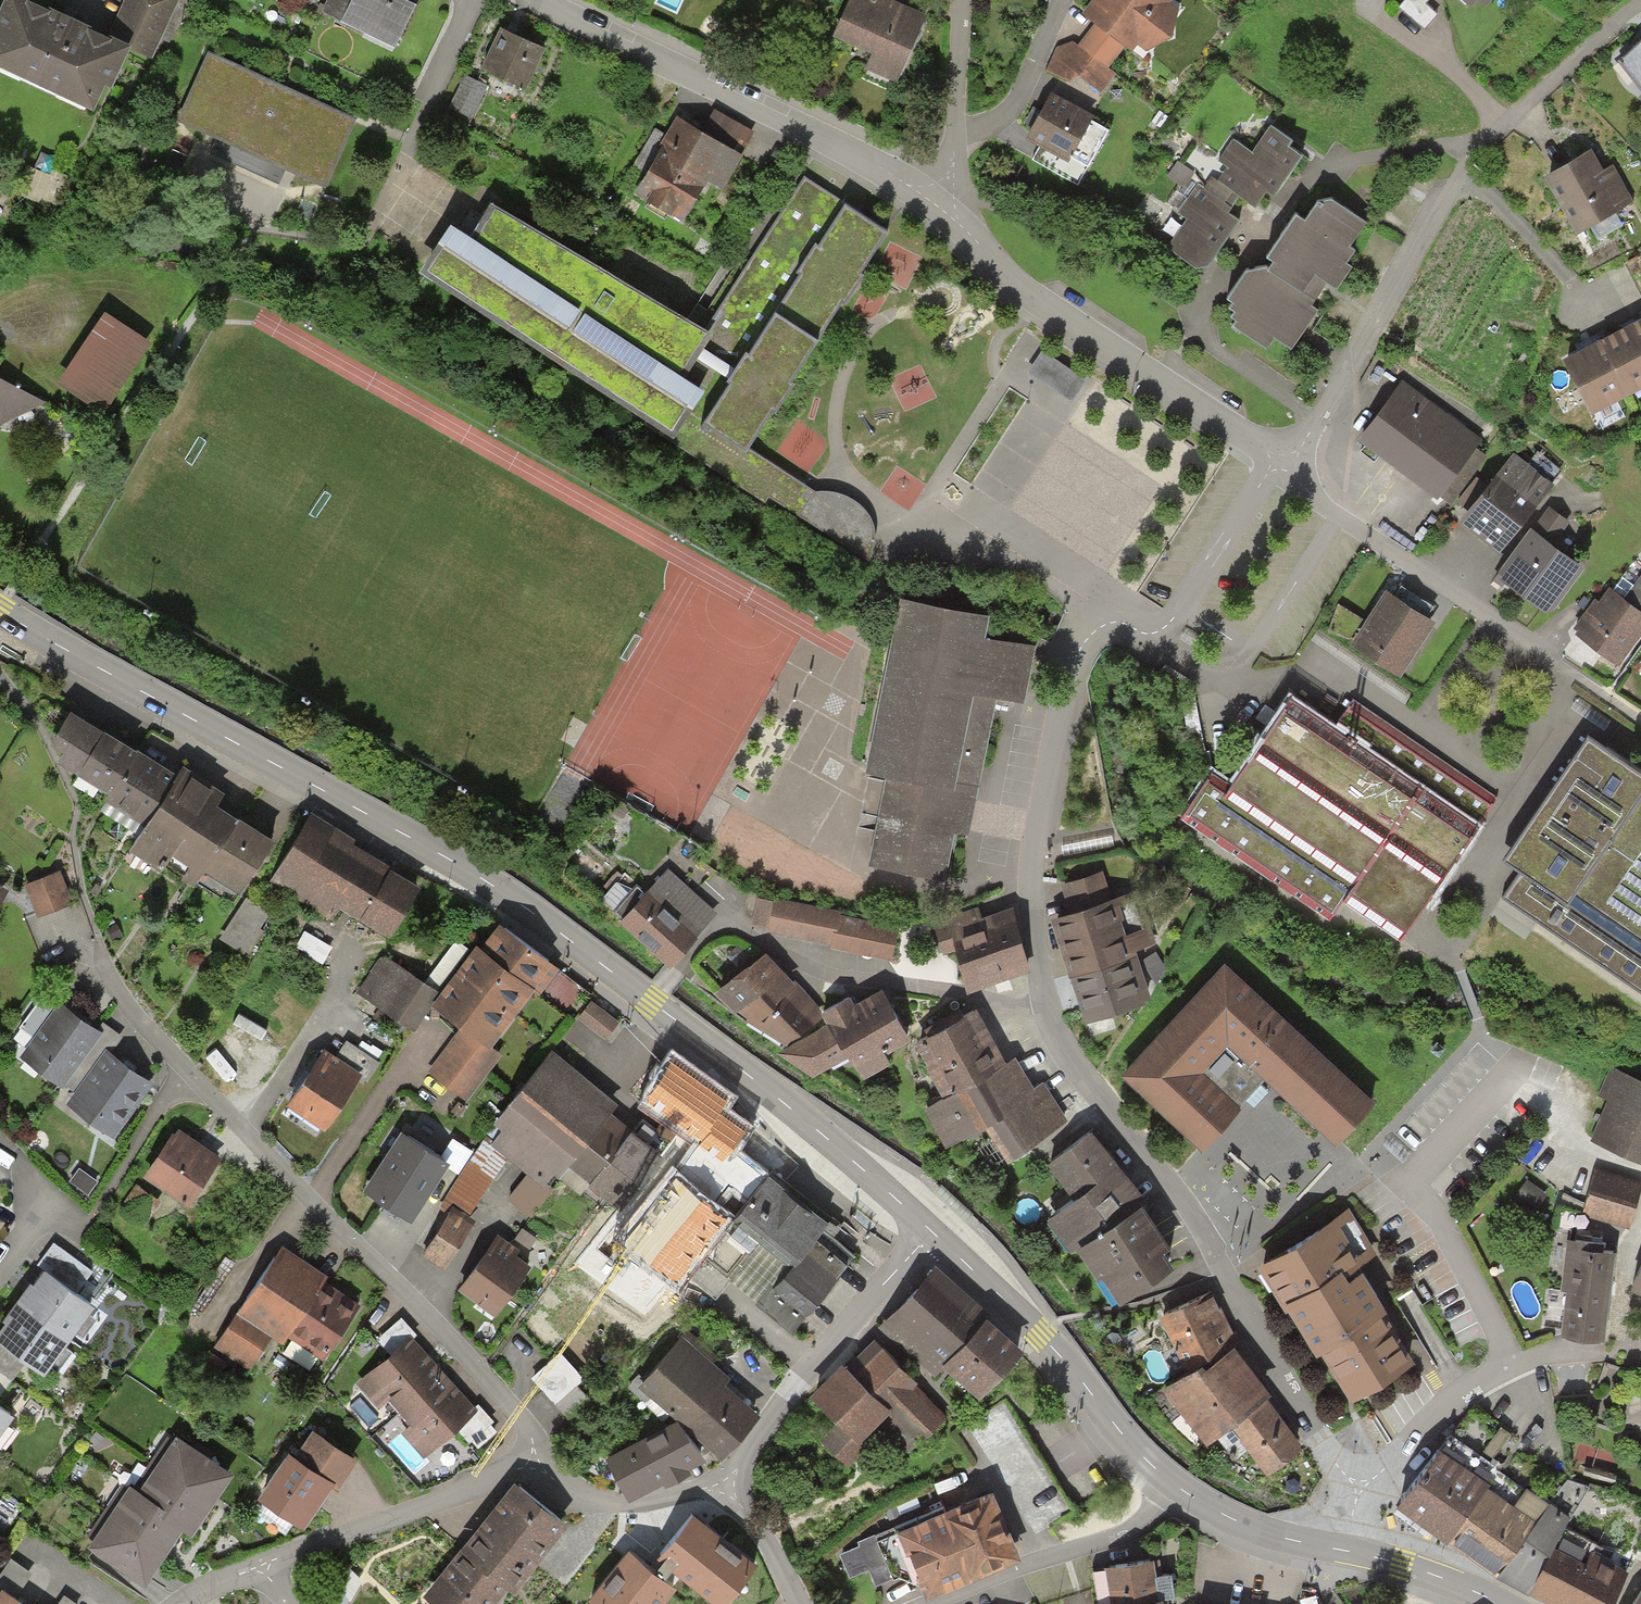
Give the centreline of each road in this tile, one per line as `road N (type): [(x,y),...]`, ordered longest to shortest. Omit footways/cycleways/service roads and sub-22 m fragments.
road 1 (secondary): [(0,610),(514,899),(751,1077),(932,1231)]
road 2 (residential): [(1038,999),(1032,884),(1050,740),(1069,673),(1098,621),(1155,639),(1175,620),(1256,496),(1286,470)]
road 3 (residential): [(1329,1547),(1338,1470),(1229,1267),(1068,1055),(1038,999)]
road 4 (residential): [(1286,470),(1459,174),(1524,89),(1623,0)]
road 5 (residential): [(540,0),(938,202)]
road 6 (residential): [(938,202),(1023,293),(1286,470)]
road 7 (residential): [(530,1462),(534,1432),(438,1324),(308,1199)]
road 8 (secondary): [(932,1231),(1005,1298),(1170,1482)]
road 9 (residential): [(932,1231),(780,1402),(722,1482)]
road 10 (residential): [(308,1199),(137,1016),(99,951)]
road 11 (residential): [(1566,1343),(1476,1384),(1385,1464),(1329,1547)]
road 12 (residential): [(1286,470),(1310,498),(1539,653)]
road 13 (residential): [(530,1462),(259,1565)]
road 14 (residential): [(1170,1482),(1117,1540),(927,1603)]
road 15 (residential): [(432,1031),(308,1199)]
road 16 (residential): [(722,1482),(626,1506),(555,1486),(530,1462)]
road 17 (secondary): [(1329,1547),(1400,1564),(1503,1603)]
road 18 (residential): [(959,137),(1003,107),(1058,0)]
road 19 (secondary): [(1170,1482),(1244,1524),(1329,1547)]
road 20 (residential): [(722,1482),(739,1495),(799,1603)]
road 21 (residential): [(956,0),(959,137)]

